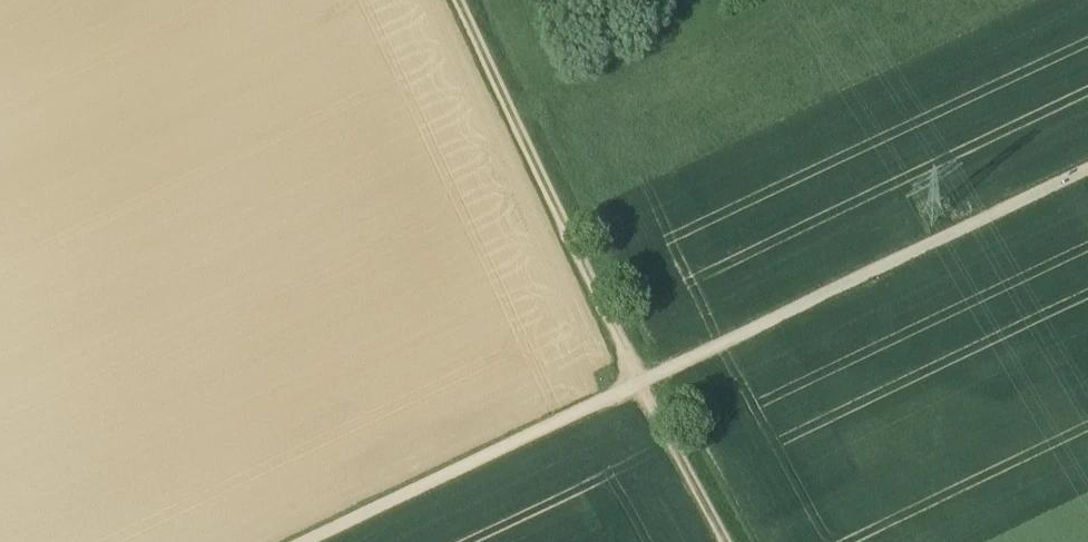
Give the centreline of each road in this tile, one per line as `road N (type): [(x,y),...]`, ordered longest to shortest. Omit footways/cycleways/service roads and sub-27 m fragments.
road 1 (track): [(324,541),(1087,178)]
road 2 (track): [(736,541),(650,388),(465,0)]

